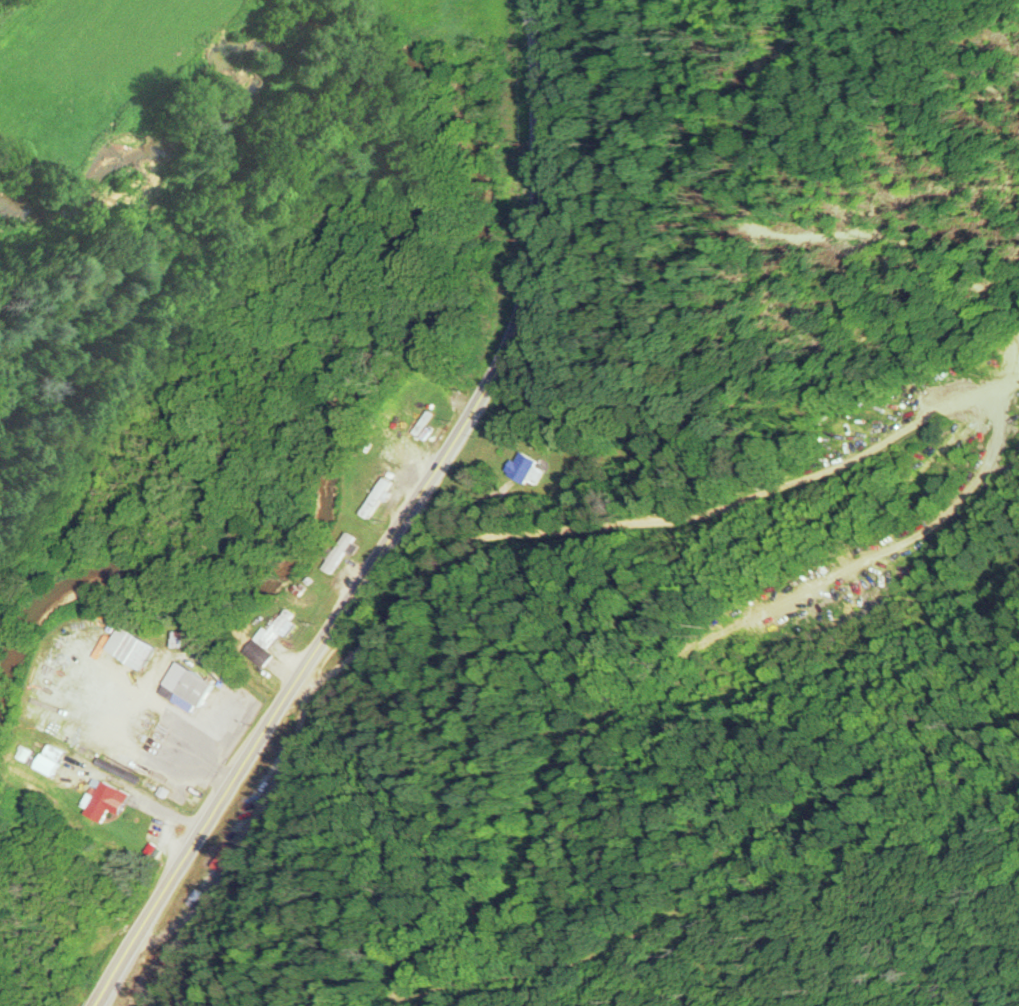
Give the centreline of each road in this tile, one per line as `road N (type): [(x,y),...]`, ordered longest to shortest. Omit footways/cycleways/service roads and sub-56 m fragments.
road 1 (primary): [(99,1005),(499,366),(521,318),(543,206),(537,0)]

